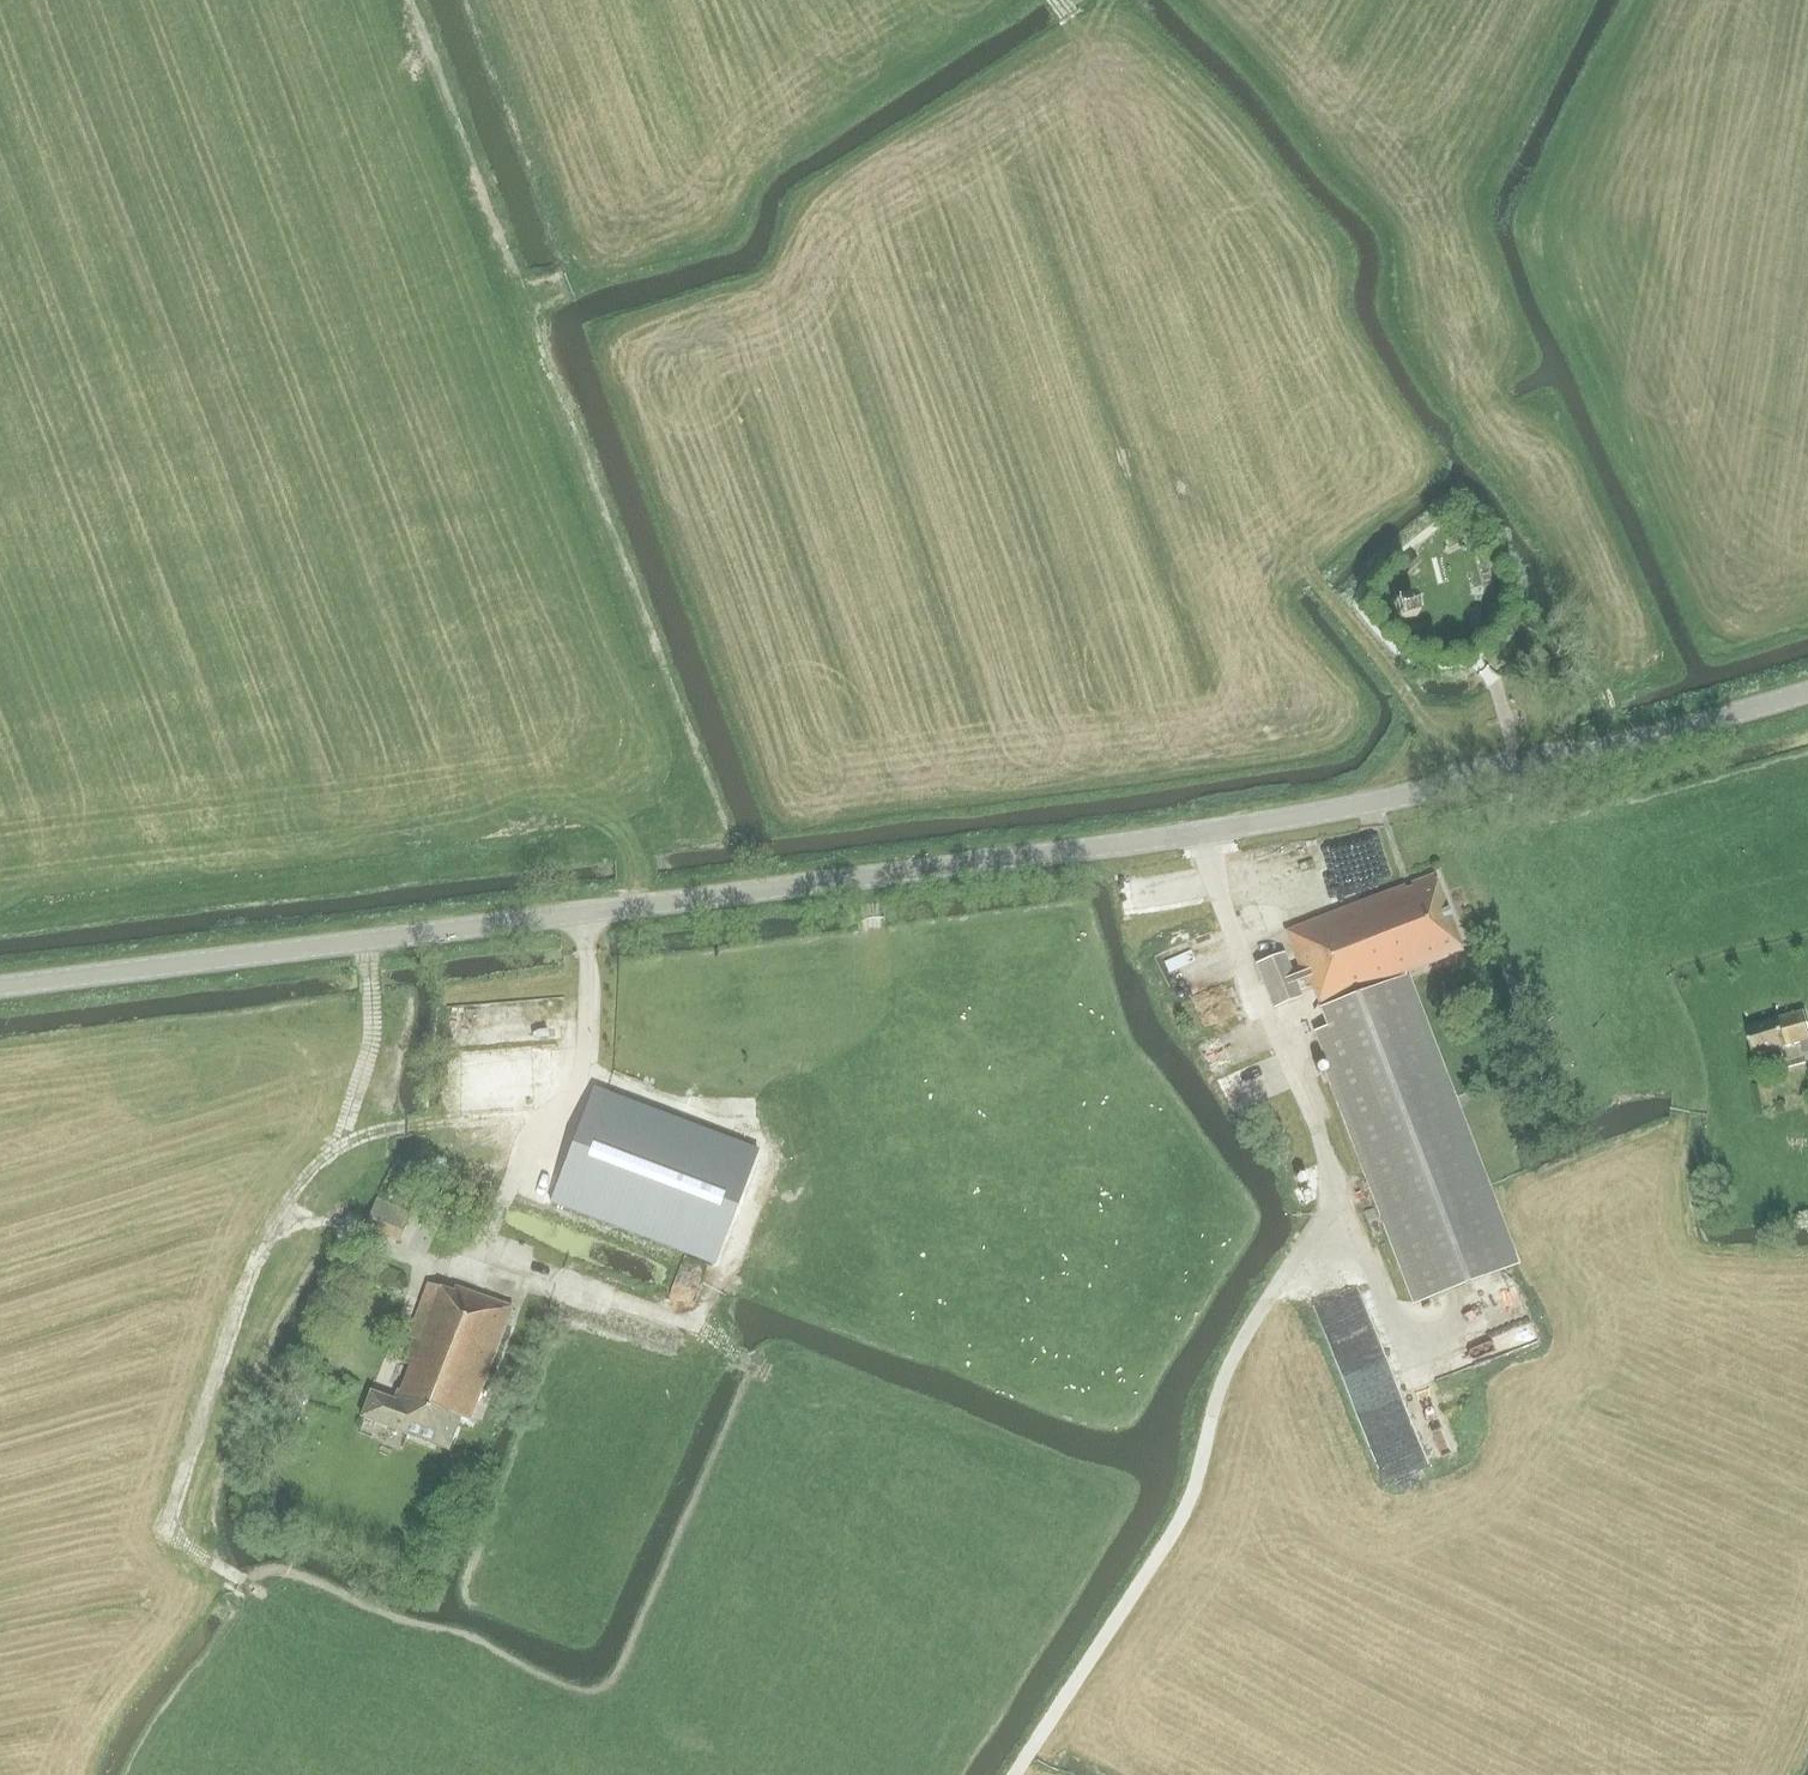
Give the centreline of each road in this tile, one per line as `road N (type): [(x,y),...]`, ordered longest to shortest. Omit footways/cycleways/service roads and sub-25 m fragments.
road 1 (tertiary): [(0,988),(1213,831),(1521,770),(1807,692)]
road 2 (track): [(257,1591),(190,1548),(170,1524),(258,1261),(350,1120),(374,1046),(367,941)]
road 3 (track): [(1015,1774),(1180,1519),(1225,1373),(1332,1204),(1336,1175)]
road 4 (track): [(1316,581),(1476,780)]
road 5 (track): [(334,1146),(405,1127),(551,1115)]
road 6 (track): [(592,1287),(702,1331),(768,1376)]

